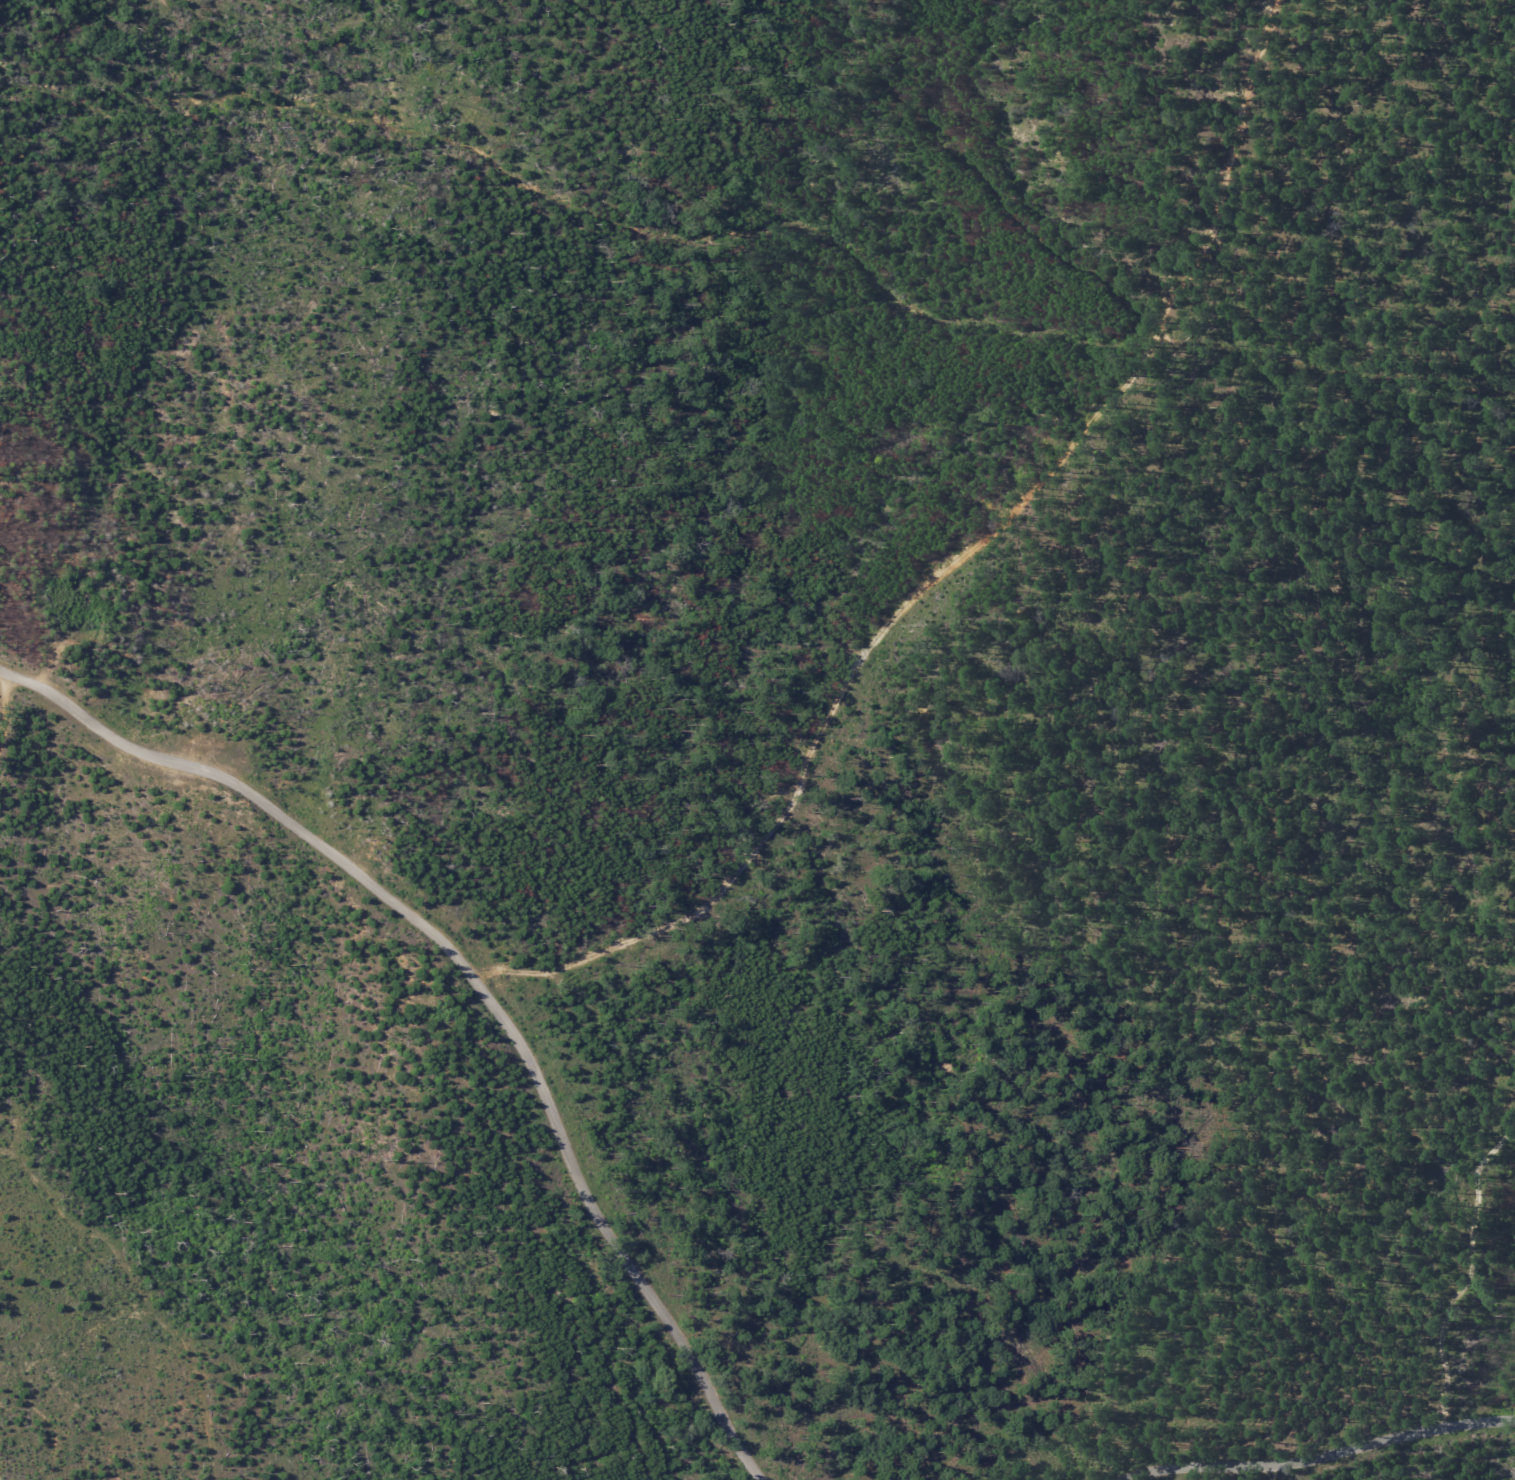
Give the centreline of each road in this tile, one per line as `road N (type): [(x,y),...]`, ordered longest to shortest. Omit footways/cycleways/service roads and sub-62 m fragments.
road 1 (tertiary): [(0,669),(132,748),(247,789),(442,943),(506,1021),(590,1200),(763,1479)]
road 2 (tertiary): [(1120,1479),(1180,1467),(1283,1464),(1514,1419)]

